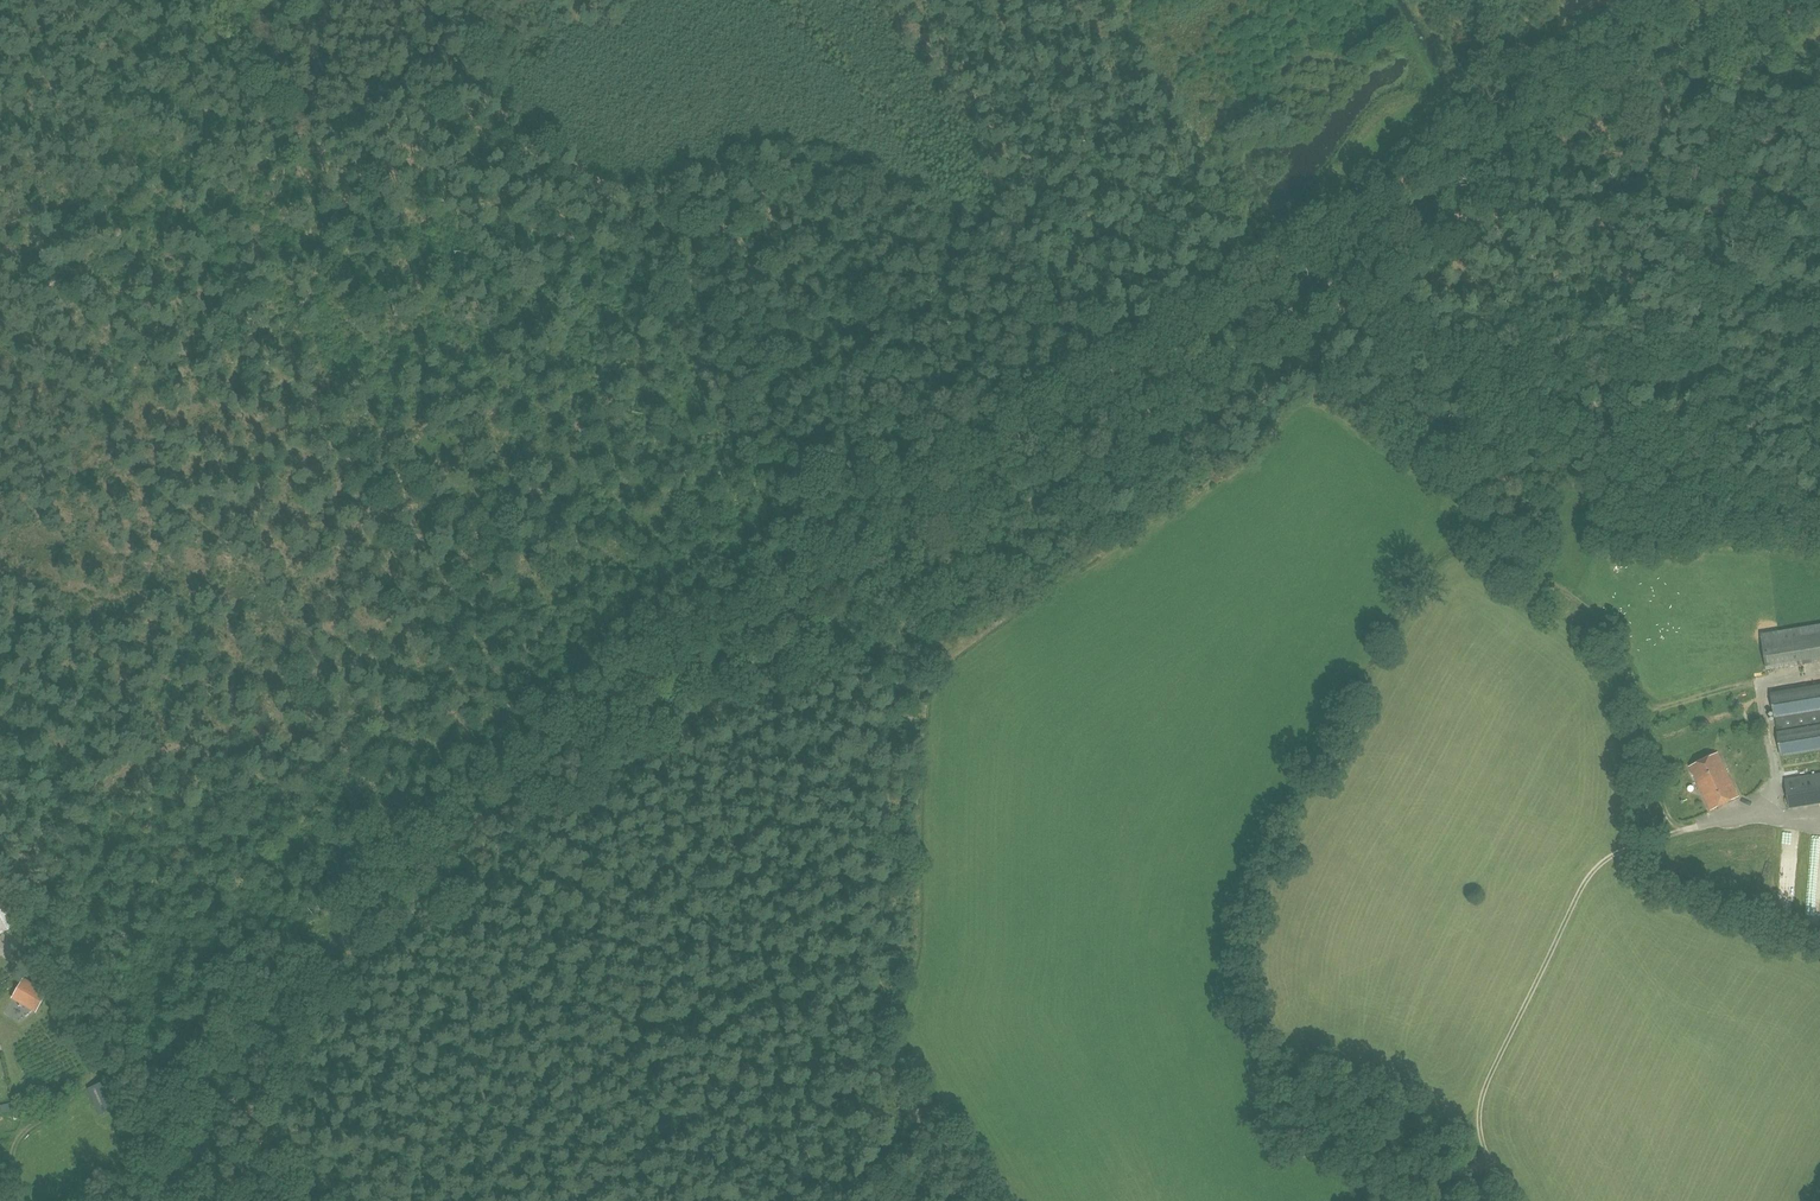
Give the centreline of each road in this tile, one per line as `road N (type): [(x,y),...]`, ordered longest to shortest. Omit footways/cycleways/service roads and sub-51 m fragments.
road 1 (track): [(1504,1200),(1480,1133),(1480,1103),(1585,881),(1608,857),(1698,826)]
road 2 (unclassified): [(1819,831),(1748,819),(1698,826)]

